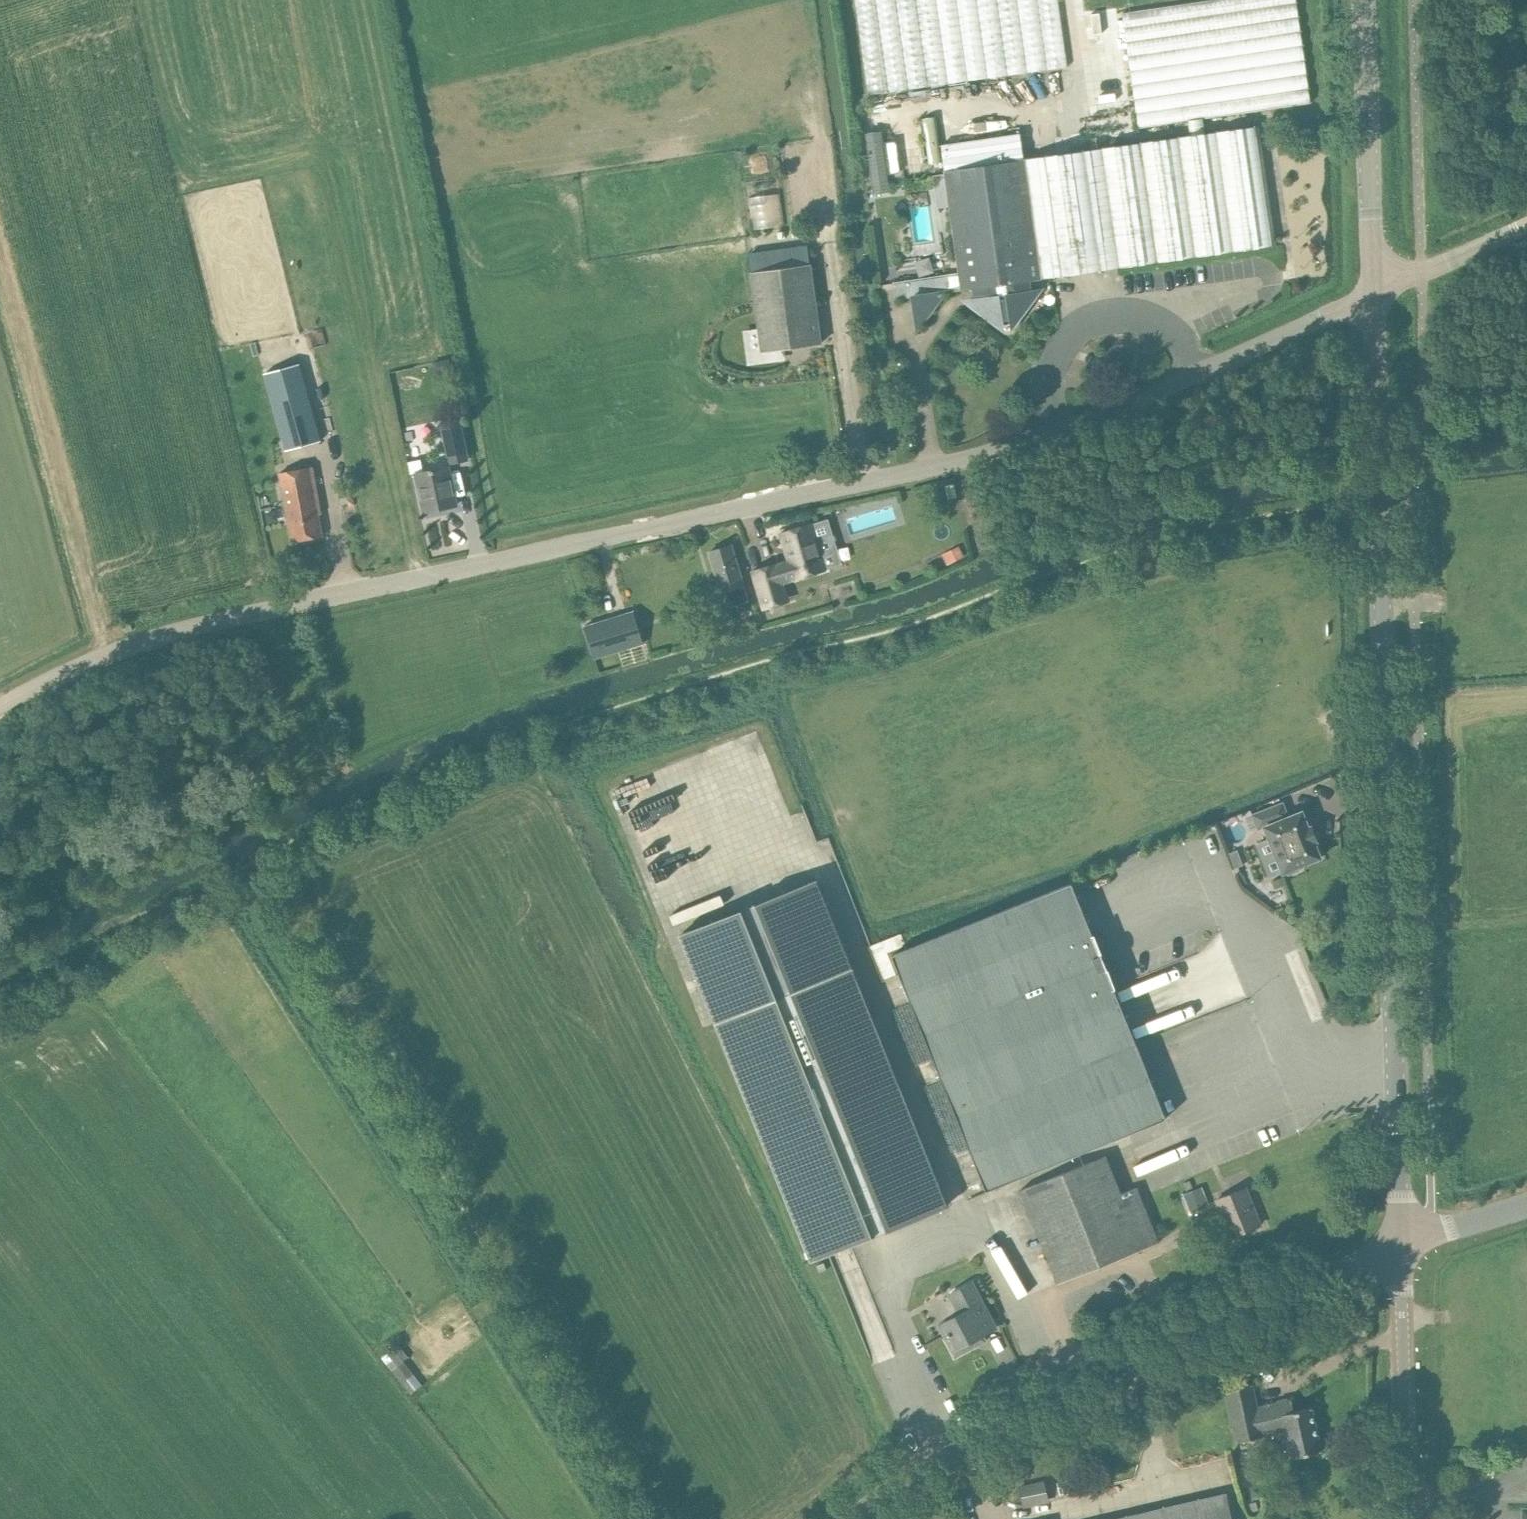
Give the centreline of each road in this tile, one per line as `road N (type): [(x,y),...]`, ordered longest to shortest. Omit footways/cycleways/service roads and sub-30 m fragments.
road 1 (unclassified): [(0,707),(189,628),(1039,439),(1375,302)]
road 2 (tertiary): [(1402,1242),(1381,740),(1375,302)]
road 3 (unclassified): [(1402,1242),(988,1427),(853,1518)]
road 4 (tertiary): [(1375,302),(1365,0)]
road 5 (tertiary): [(1416,1518),(1405,1428),(1402,1242)]
road 6 (unclassified): [(1526,229),(1375,302)]
road 7 (unclassified): [(1526,1203),(1402,1242)]

